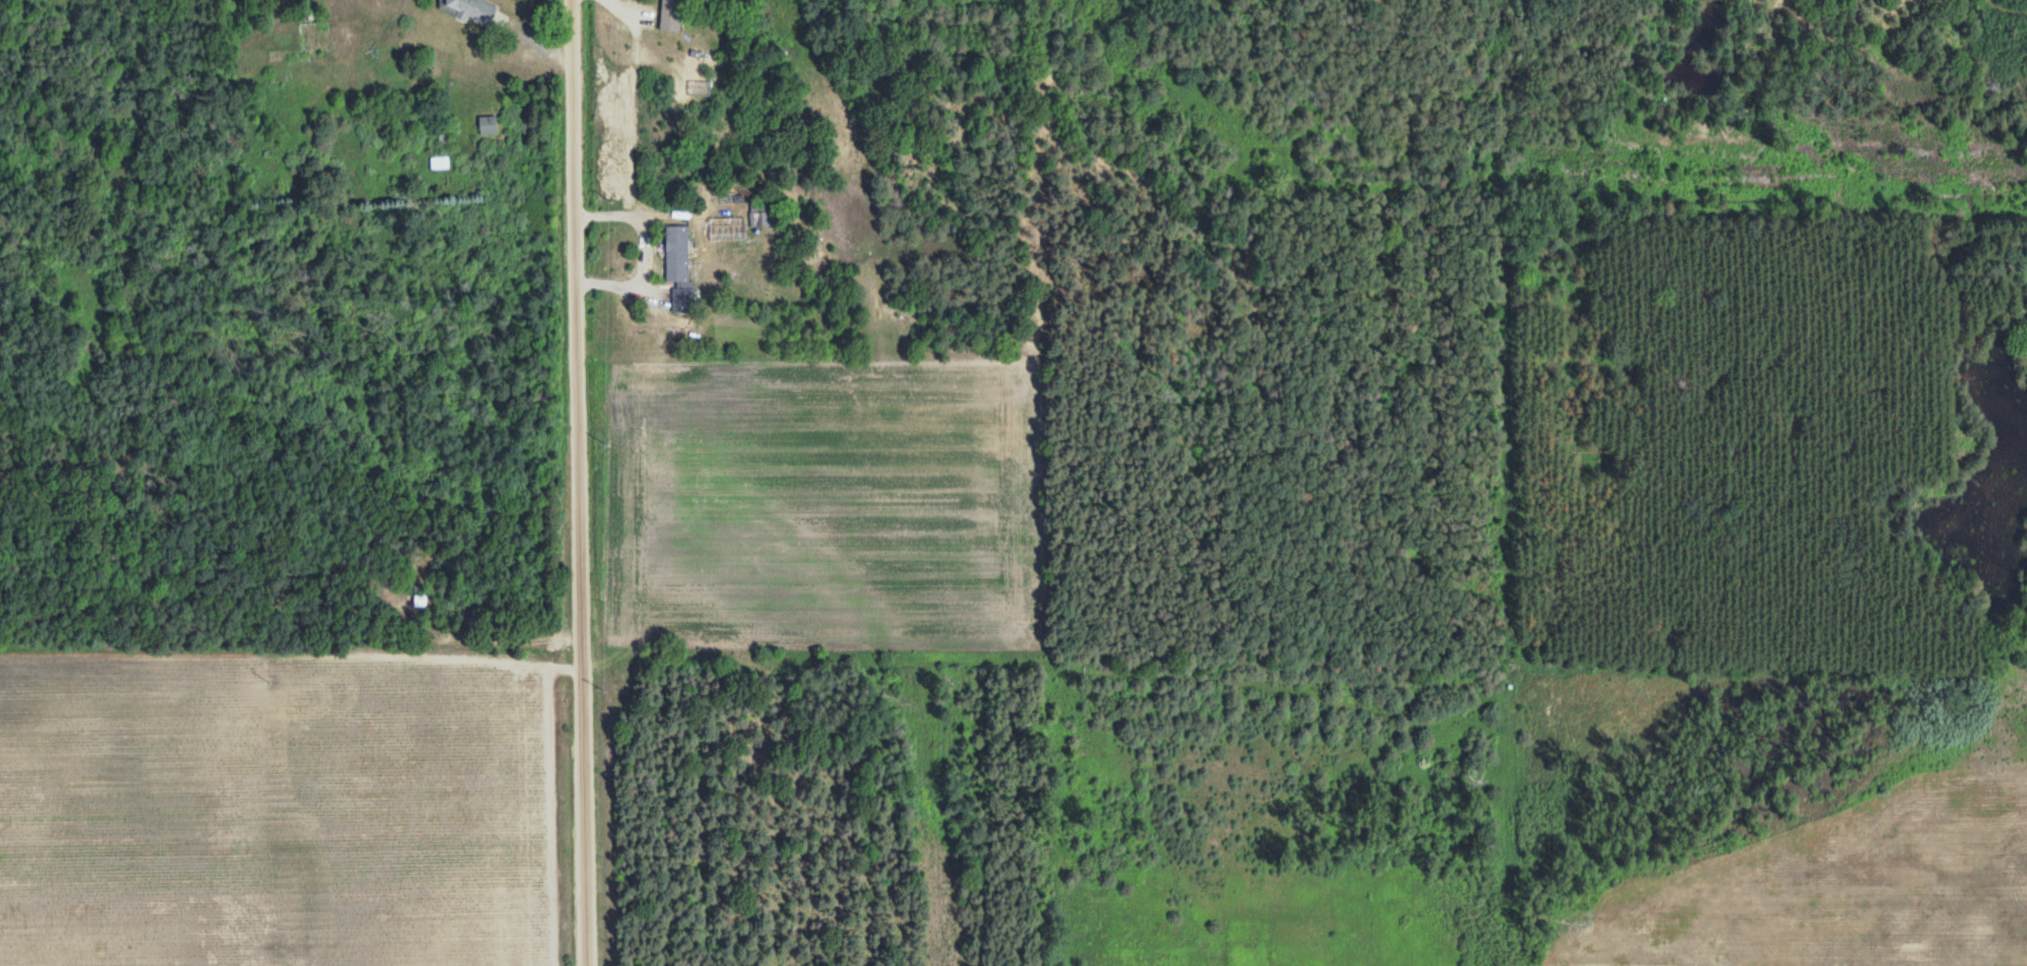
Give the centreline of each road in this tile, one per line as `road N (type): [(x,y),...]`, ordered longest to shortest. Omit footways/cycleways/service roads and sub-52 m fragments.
road 1 (residential): [(582,965),(560,0)]

